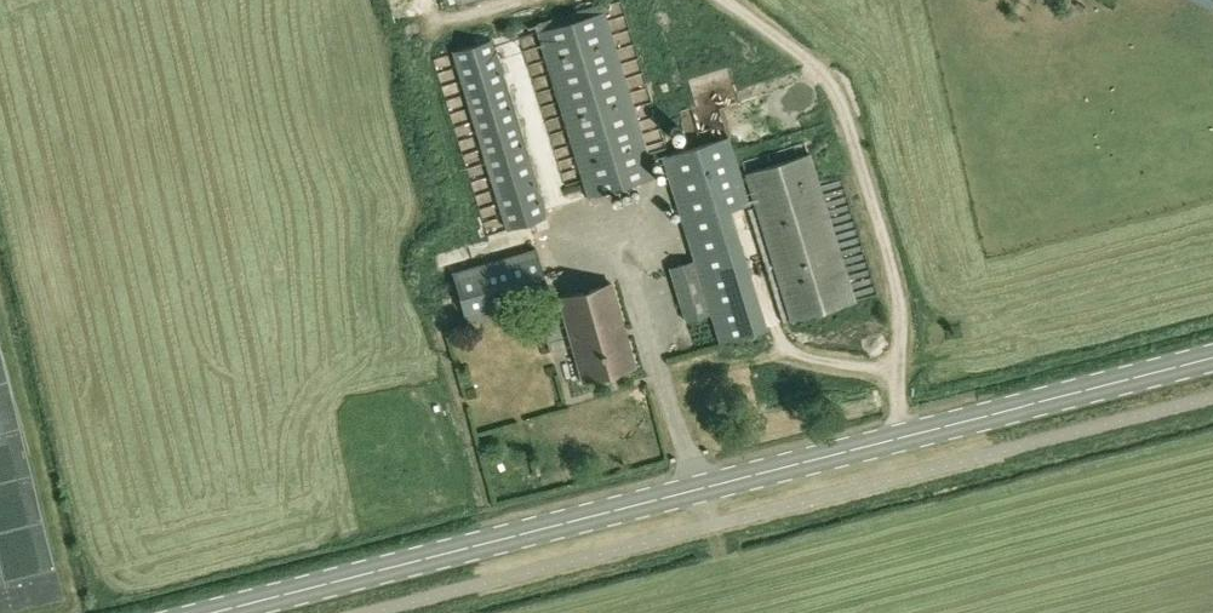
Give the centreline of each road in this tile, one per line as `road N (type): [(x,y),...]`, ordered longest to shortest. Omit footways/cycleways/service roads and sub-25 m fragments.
road 1 (secondary): [(215,612),(1212,359)]

